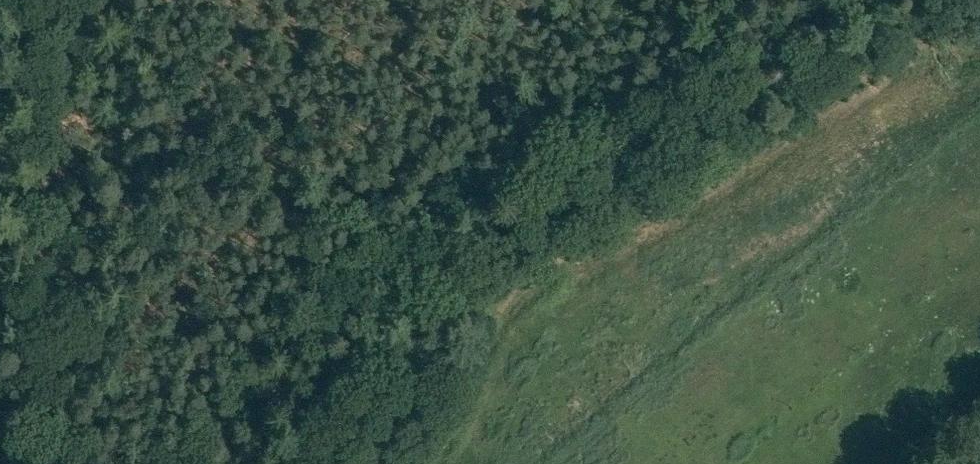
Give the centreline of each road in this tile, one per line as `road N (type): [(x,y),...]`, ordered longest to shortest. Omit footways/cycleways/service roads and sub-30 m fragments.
road 1 (track): [(49,0),(42,463)]

